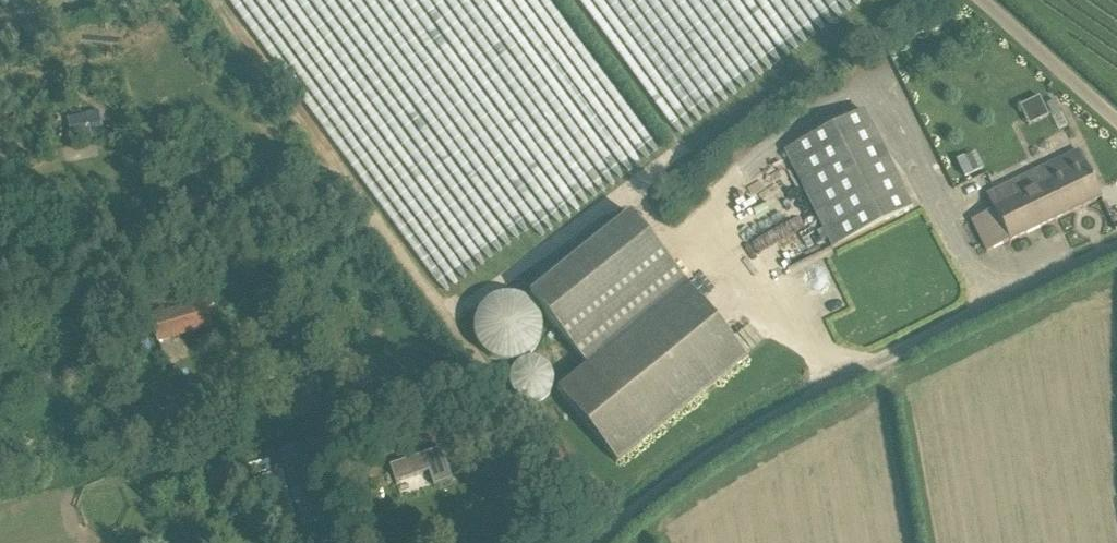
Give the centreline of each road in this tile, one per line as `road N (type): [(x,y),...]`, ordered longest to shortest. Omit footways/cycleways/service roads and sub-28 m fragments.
road 1 (unclassified): [(597,542),(717,448),(1116,245)]
road 2 (unclassified): [(1116,118),(980,0)]

